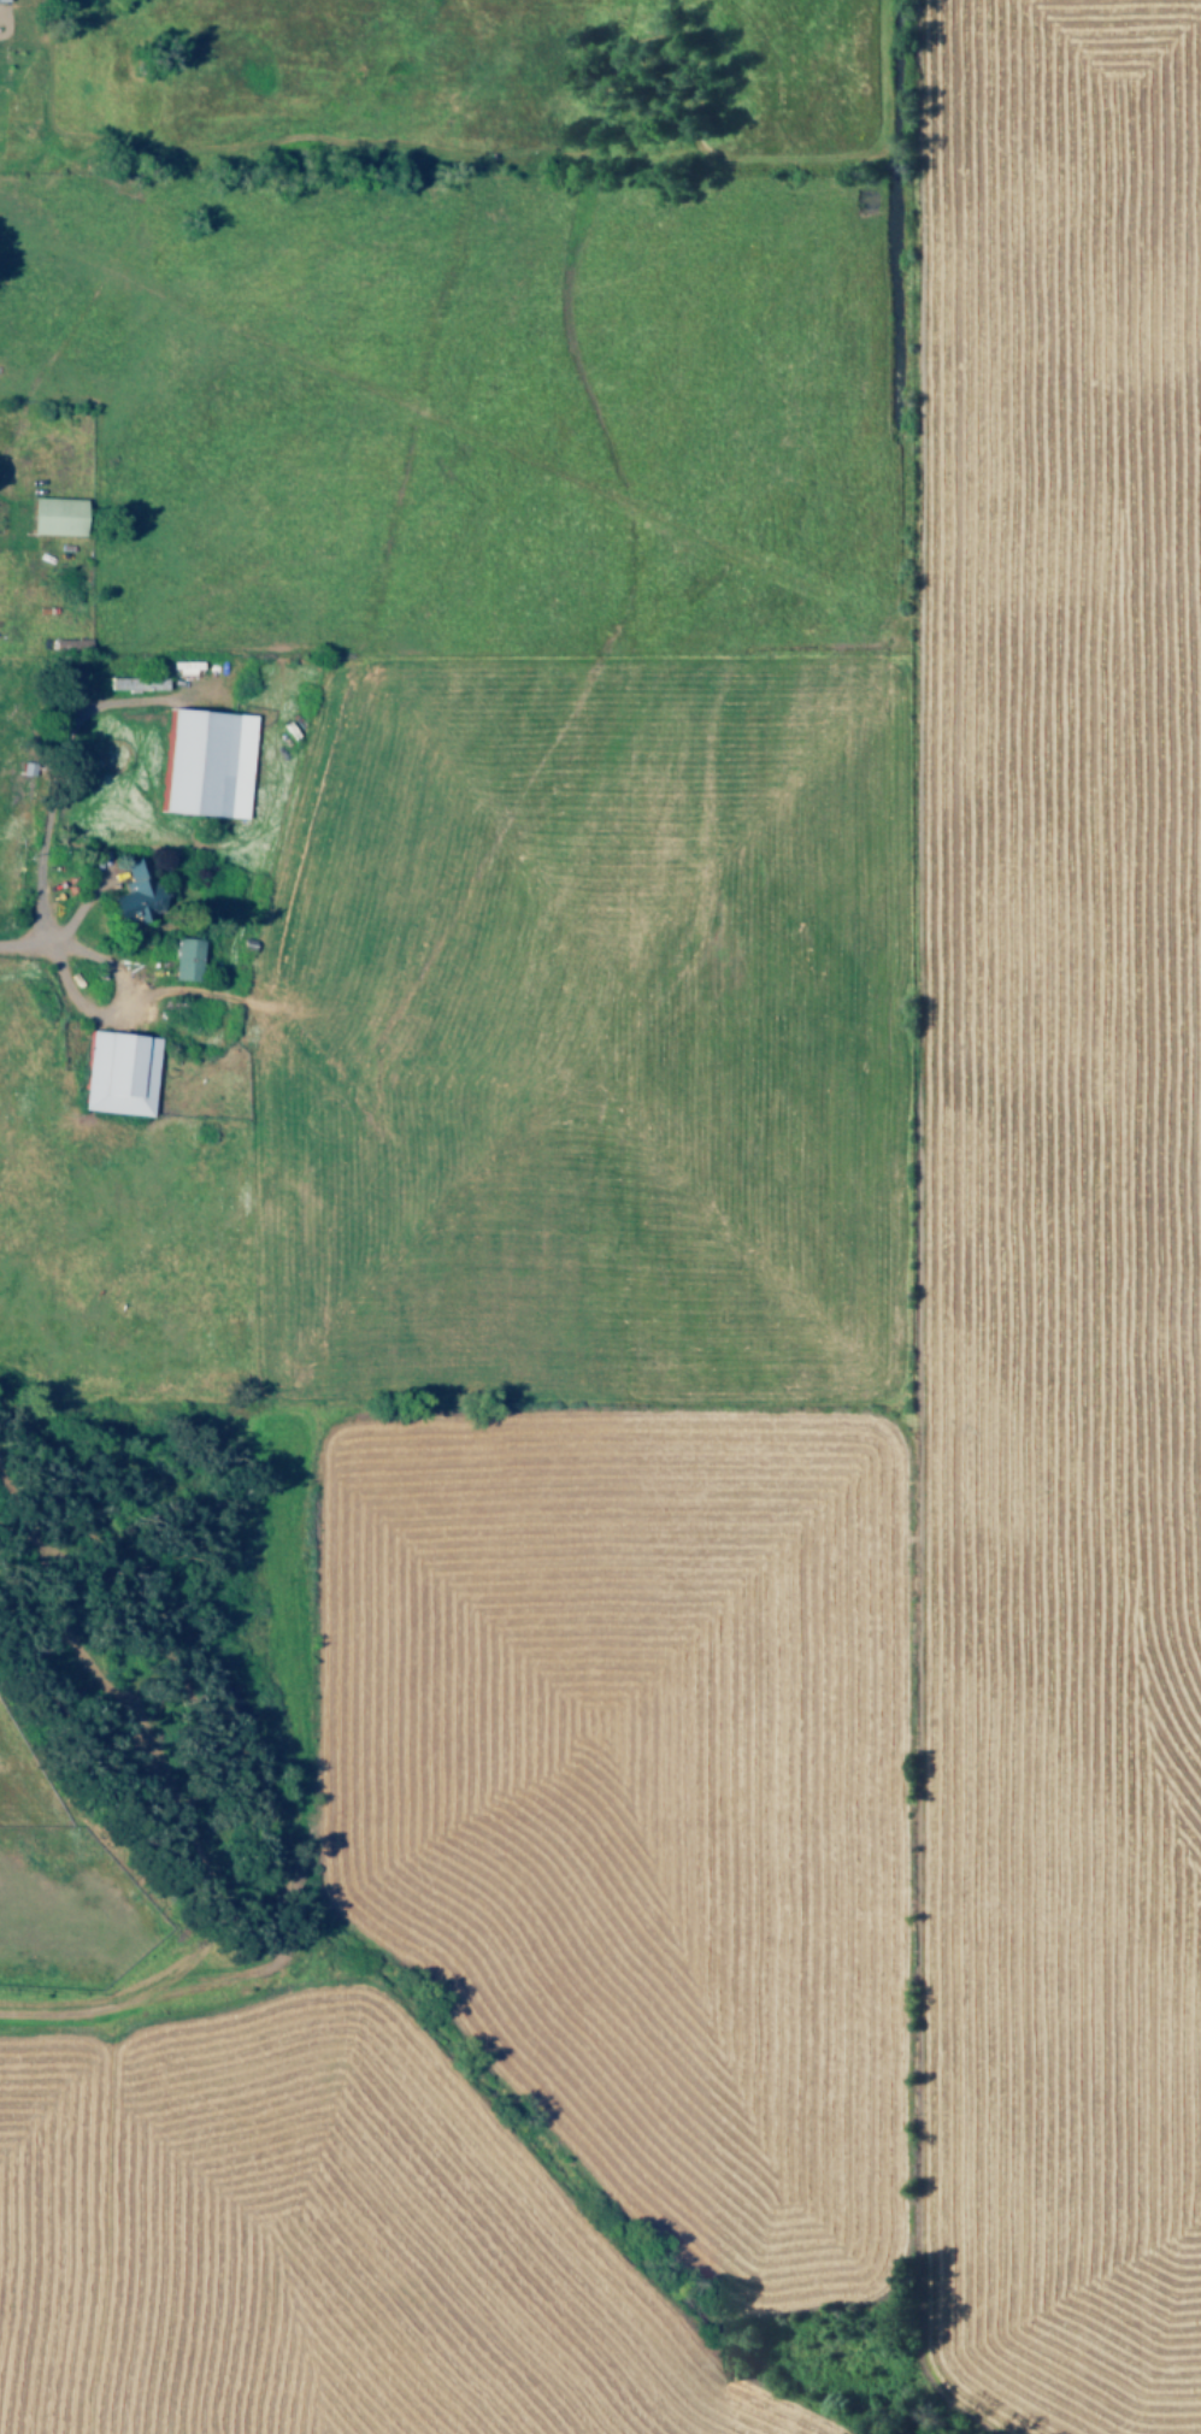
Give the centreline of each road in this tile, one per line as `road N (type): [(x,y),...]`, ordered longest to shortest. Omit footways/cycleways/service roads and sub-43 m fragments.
road 1 (residential): [(0,947),(55,947),(96,883)]

